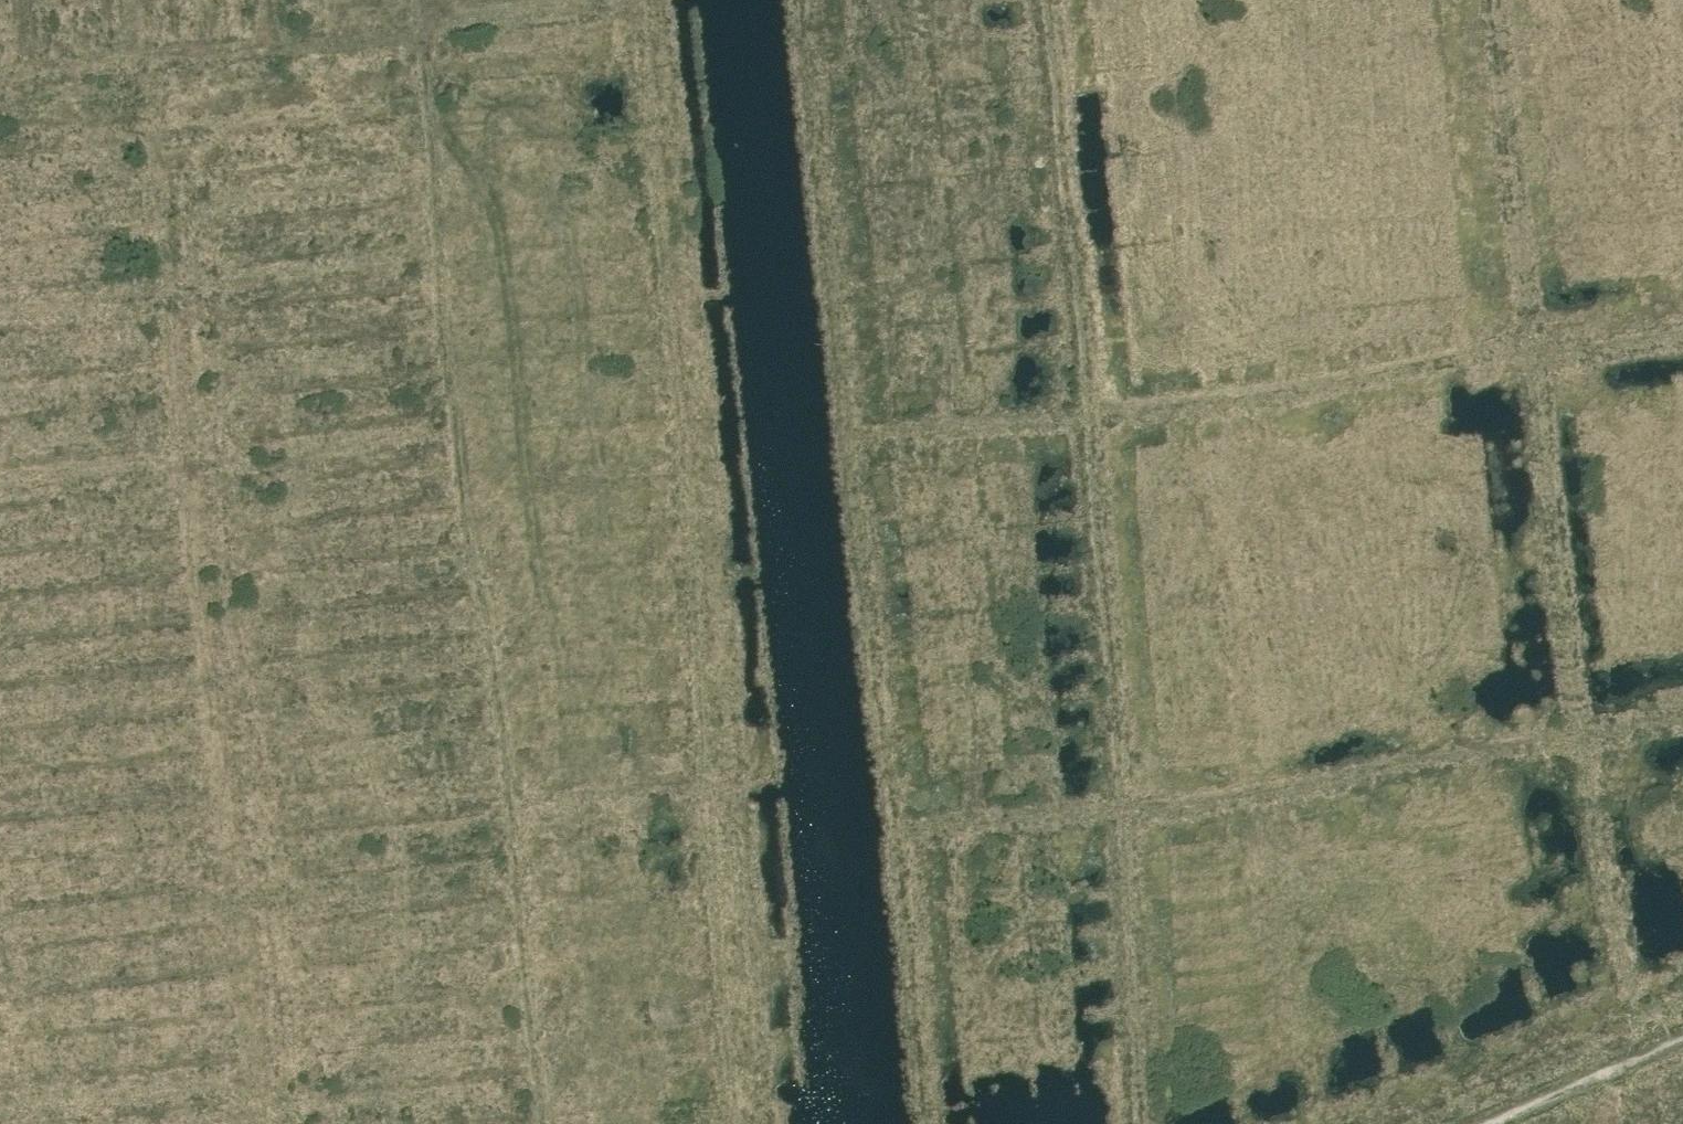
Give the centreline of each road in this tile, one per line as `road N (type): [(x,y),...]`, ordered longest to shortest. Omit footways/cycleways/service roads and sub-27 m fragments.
road 1 (track): [(1483,1123),(1682,1041)]

